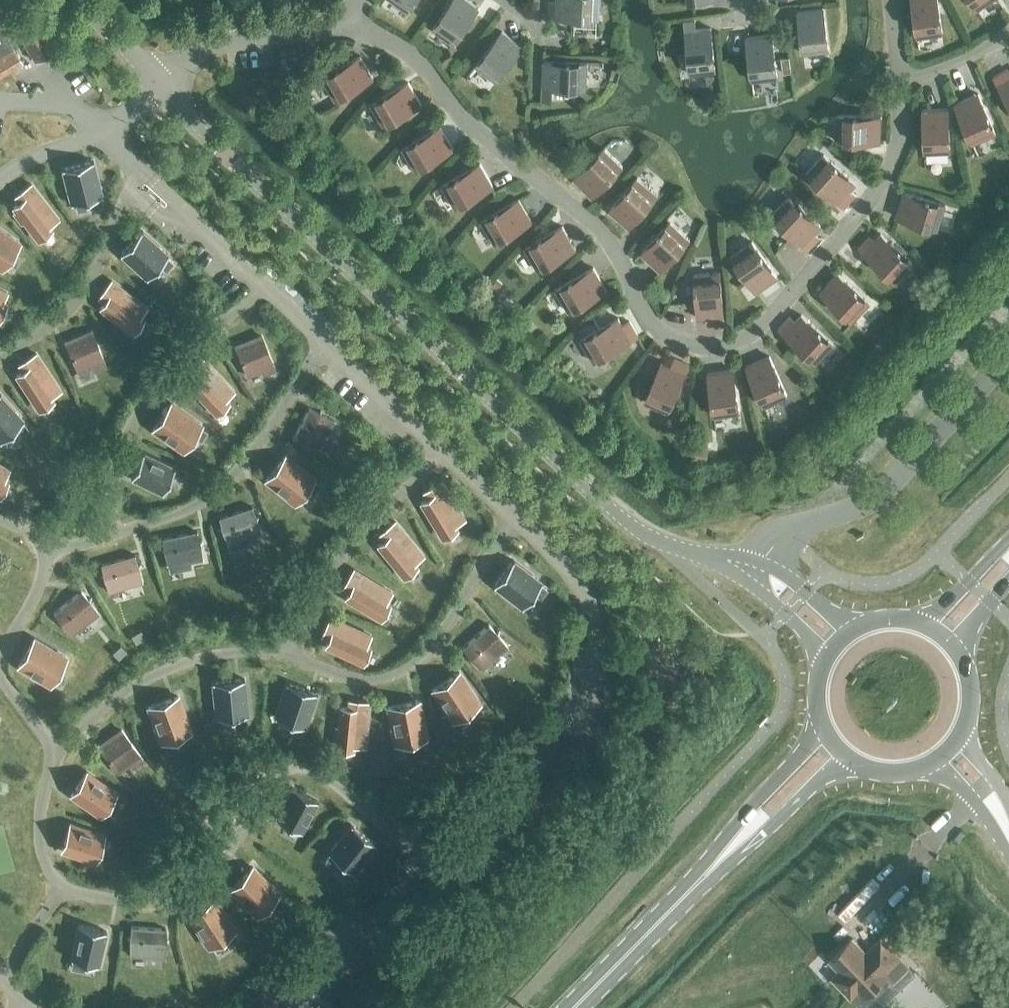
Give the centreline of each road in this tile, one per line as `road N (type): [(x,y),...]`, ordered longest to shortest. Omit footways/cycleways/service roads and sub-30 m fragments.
road 1 (tertiary): [(753,571),(672,548),(608,506),(228,154),(84,0)]
road 2 (primary): [(574,1007),(737,843)]
road 3 (primary): [(825,729),(757,800),(737,843)]
road 4 (primary): [(737,843),(777,820),(847,756)]

